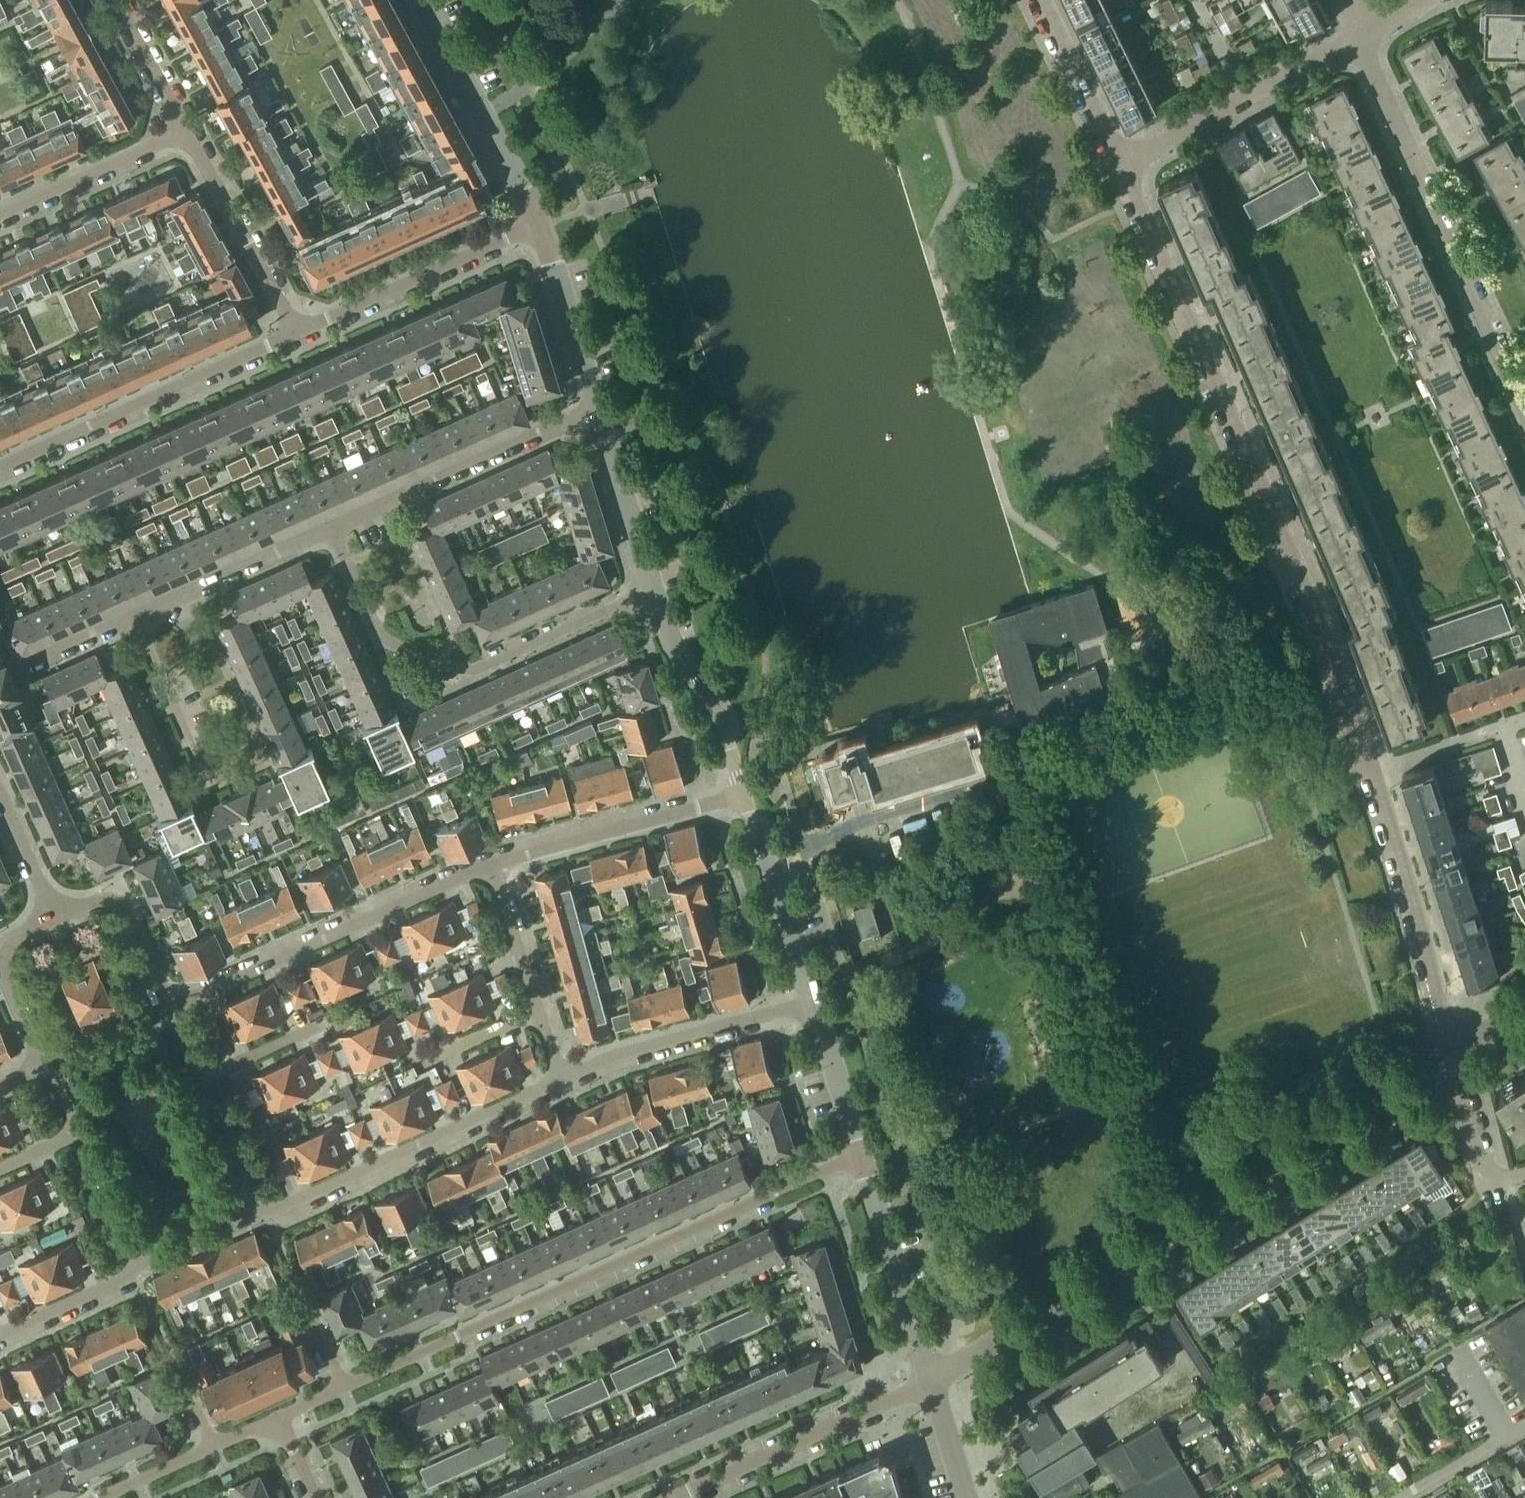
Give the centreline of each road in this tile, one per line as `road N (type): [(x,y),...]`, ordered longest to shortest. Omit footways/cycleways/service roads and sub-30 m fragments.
road 1 (residential): [(1454,1055),(1409,888),(1326,640),(1118,167)]
road 2 (residential): [(862,1157),(281,1420)]
road 3 (residential): [(0,1334),(135,1273),(142,1258),(562,1080)]
road 4 (residential): [(932,1381),(1454,1055)]
road 5 (residential): [(333,529),(382,640),(471,672),(654,591)]
road 6 (residential): [(1524,398),(1374,76),(1367,32)]
road 7 (residential): [(492,862),(179,1010)]
road 8 (residential): [(0,465),(295,330)]
road 9 (residential): [(598,409),(333,529)]
road 10 (residential): [(672,1497),(932,1381)]
road 11 (residential): [(1118,167),(1367,32)]
road 12 (residential): [(295,330),(539,224)]
road 13 (residential): [(562,1080),(815,1003)]
road 14 (residential): [(746,794),(492,862)]
road 15 (residential): [(539,224),(421,0)]
road 16 (residential): [(932,1381),(862,1157)]
road 17 (residential): [(187,129),(295,330)]
road 18 (residential): [(746,794),(723,718),(671,641),(654,591)]
road 19 (residential): [(815,1003),(746,794)]
road 20 (residential): [(333,529),(134,619)]
road 21 (residential): [(0,214),(187,129)]
road 22 (residential): [(598,409),(539,224)]
road 23 (residential): [(281,1420),(106,1497)]
road 24 (residential): [(654,591),(598,409)]
road 25 (residential): [(179,1010),(121,904),(102,900),(56,915)]
road 26 (residential): [(56,915),(5,945),(2,965),(46,1064)]
road 27 (residential): [(1118,167),(1038,0)]
road 28 (residential): [(1524,1173),(1487,1178),(1454,1055)]
road 29 (residential): [(0,1167),(80,1131),(46,1064)]
road 30 (residential): [(862,1157),(815,1003)]
road 31 (residential): [(492,862),(538,1011)]
road 32 (residential): [(116,0),(187,129)]
road 33 (residential): [(134,619),(0,677)]
road 34 (residential): [(1397,1497),(1524,1425)]
road 35 (residential): [(188,746),(134,619)]
road 36 (residential): [(56,915),(0,789)]
road 37 (residential): [(204,1079),(322,1025)]
road 38 (residential): [(420,1062),(538,1011)]
road 39 (residential): [(967,1497),(932,1381)]

